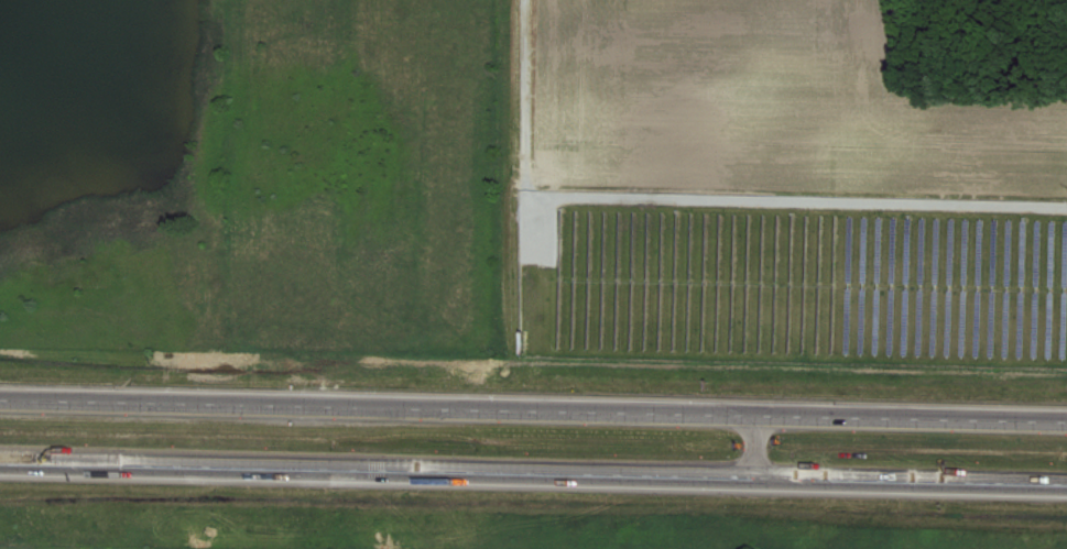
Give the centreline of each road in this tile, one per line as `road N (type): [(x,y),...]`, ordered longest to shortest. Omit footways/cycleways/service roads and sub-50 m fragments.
road 1 (motorway): [(0,460),(1066,484)]
road 2 (motorway): [(1066,422),(0,401)]

